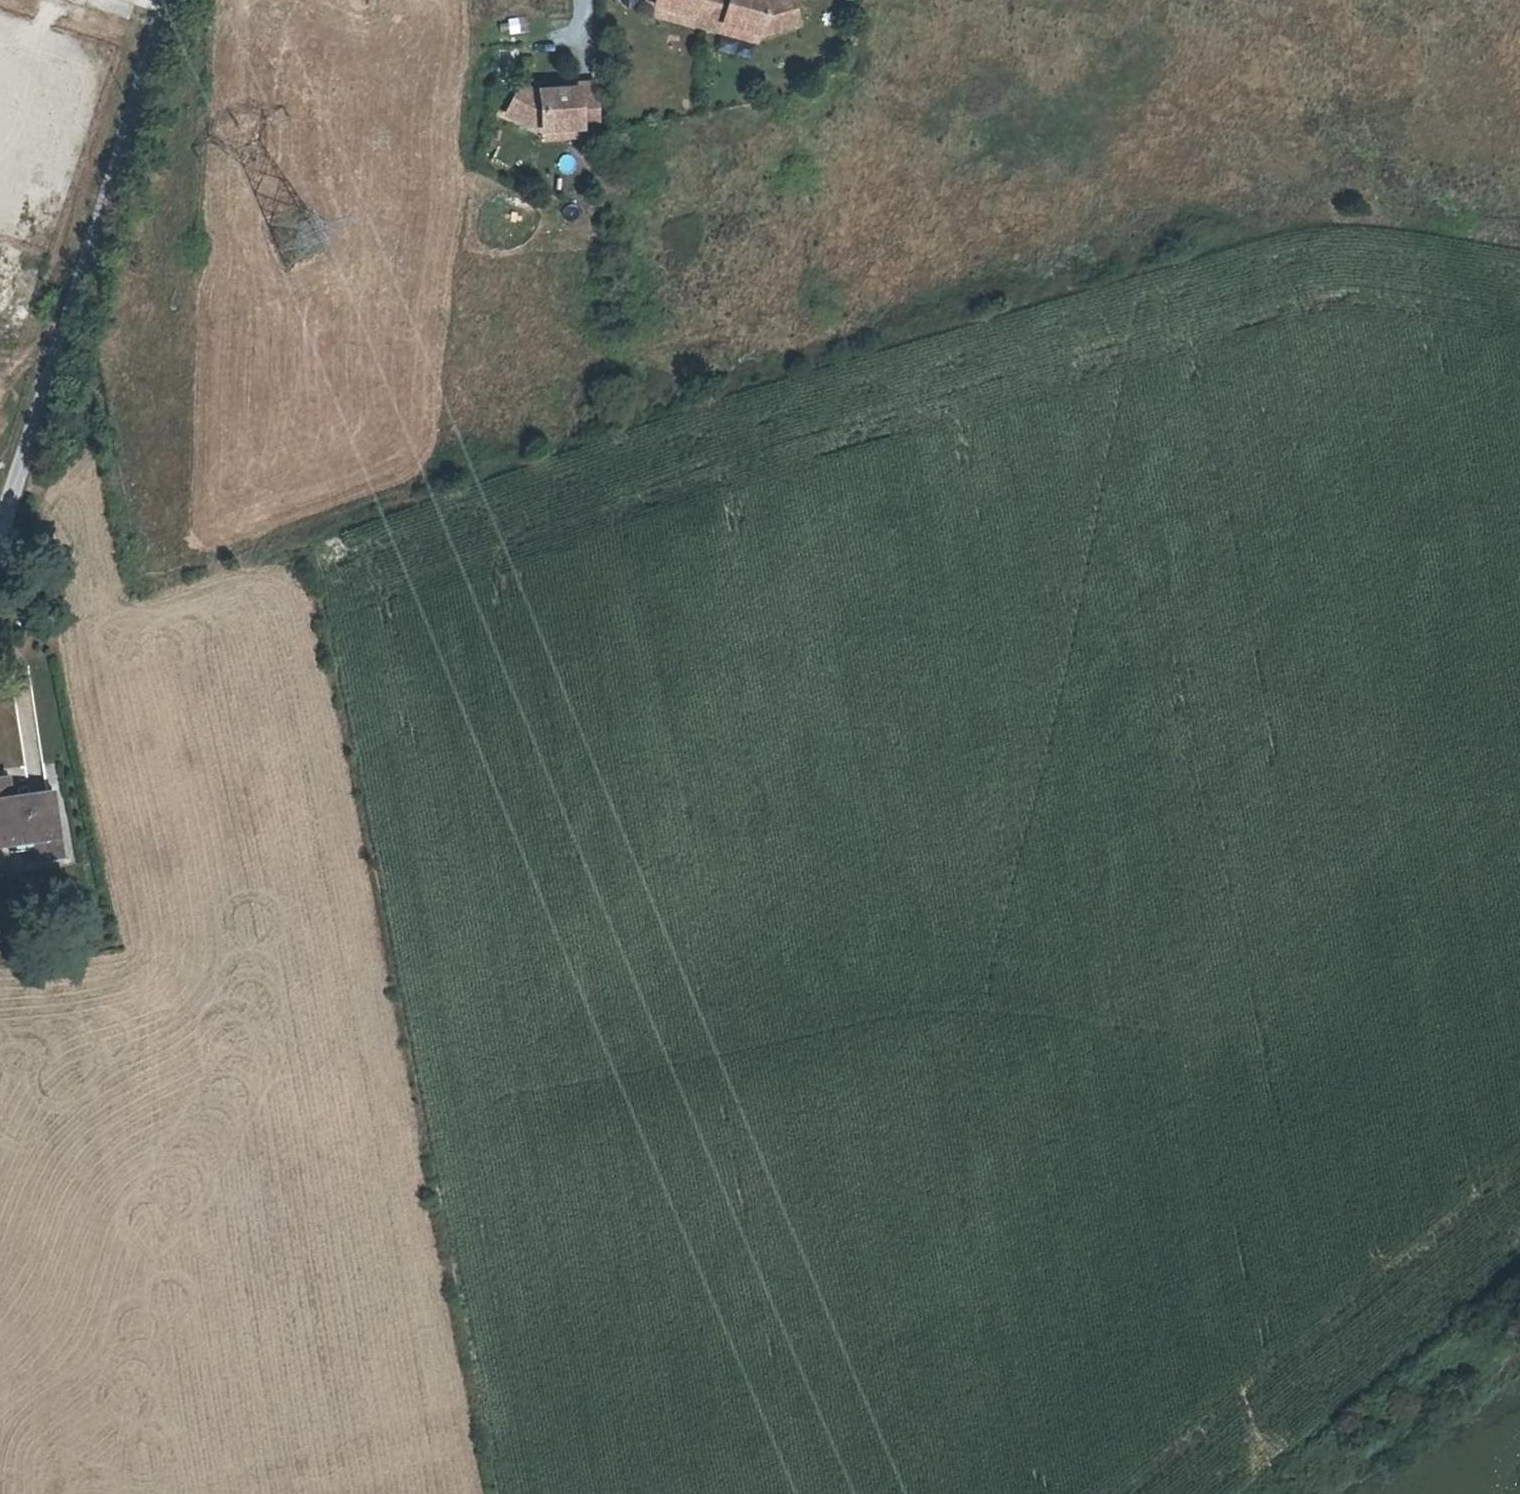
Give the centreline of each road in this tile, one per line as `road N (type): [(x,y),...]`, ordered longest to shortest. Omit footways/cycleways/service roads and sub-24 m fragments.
road 1 (unclassified): [(164,0),(0,534)]

